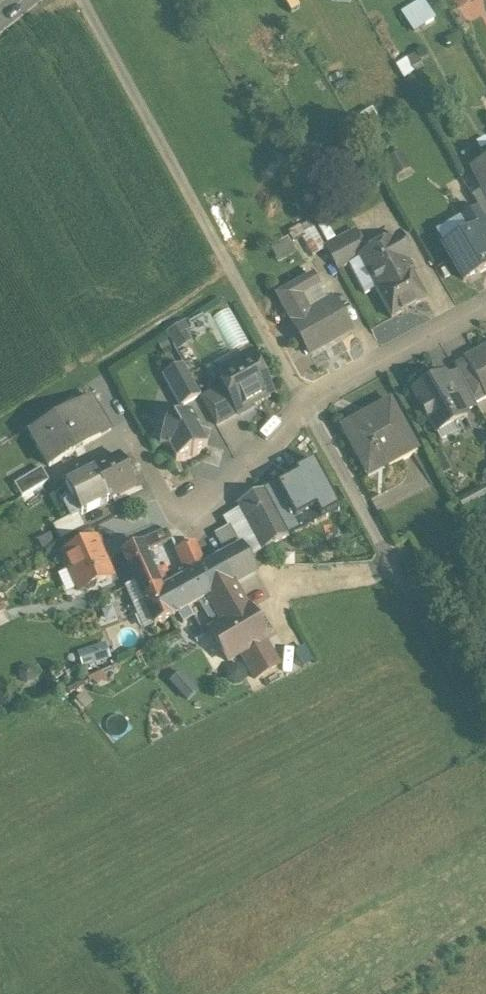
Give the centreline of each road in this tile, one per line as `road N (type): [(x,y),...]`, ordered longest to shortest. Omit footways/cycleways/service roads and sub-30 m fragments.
road 1 (unclassified): [(301,400),(84,0)]
road 2 (track): [(231,279),(0,431)]
road 3 (residential): [(301,400),(189,528),(140,447)]
road 4 (residential): [(401,581),(266,578),(308,660)]
road 5 (residential): [(401,581),(301,400)]
road 6 (residential): [(485,313),(301,400)]

